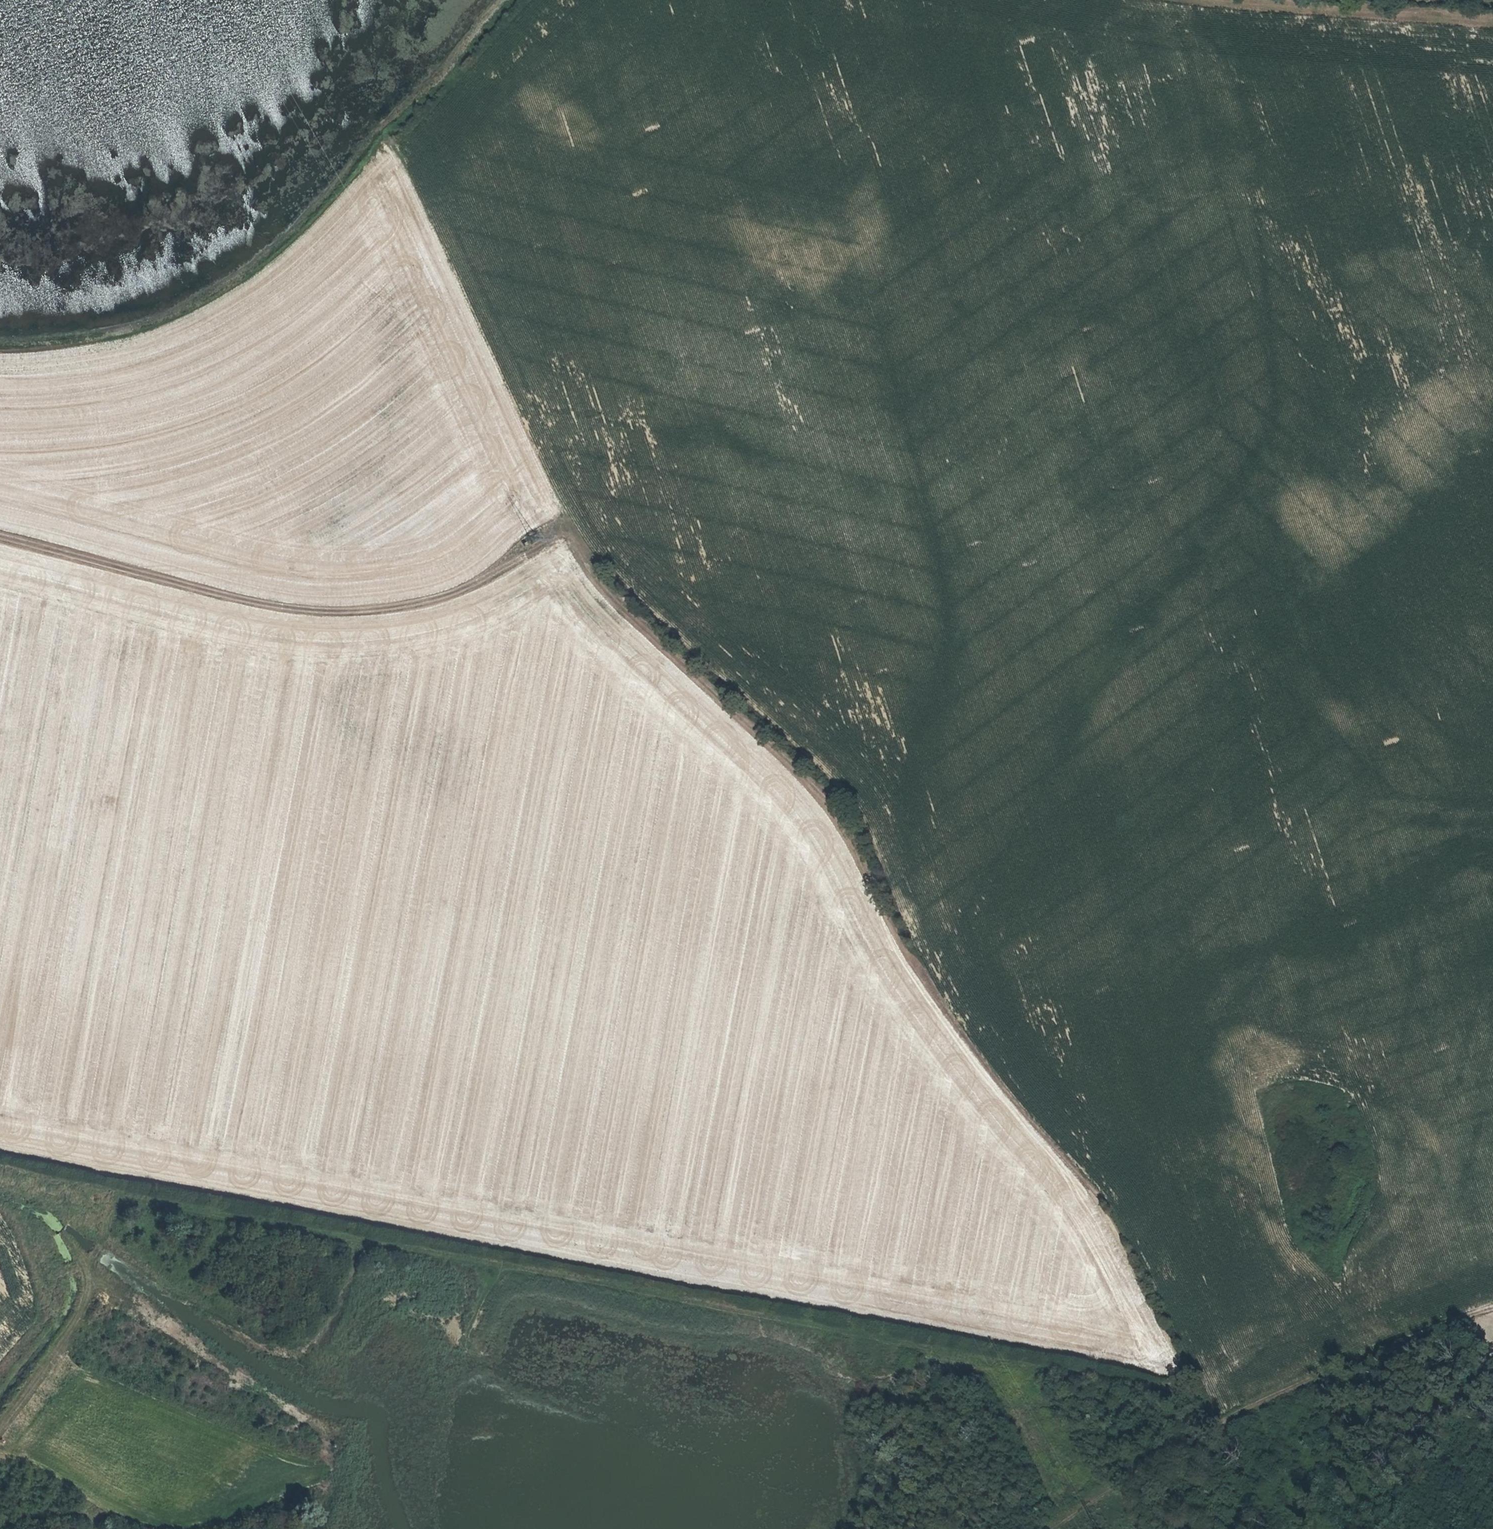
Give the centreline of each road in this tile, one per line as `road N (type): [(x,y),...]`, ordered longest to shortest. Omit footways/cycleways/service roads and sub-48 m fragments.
road 1 (track): [(0,543),(324,612),(423,604),(477,583),(564,531),(593,574),(831,806),(907,938)]
road 2 (track): [(1492,1312),(1245,1406),(1054,1528)]
road 3 (track): [(71,1247),(86,1294),(79,1314),(0,1419)]

